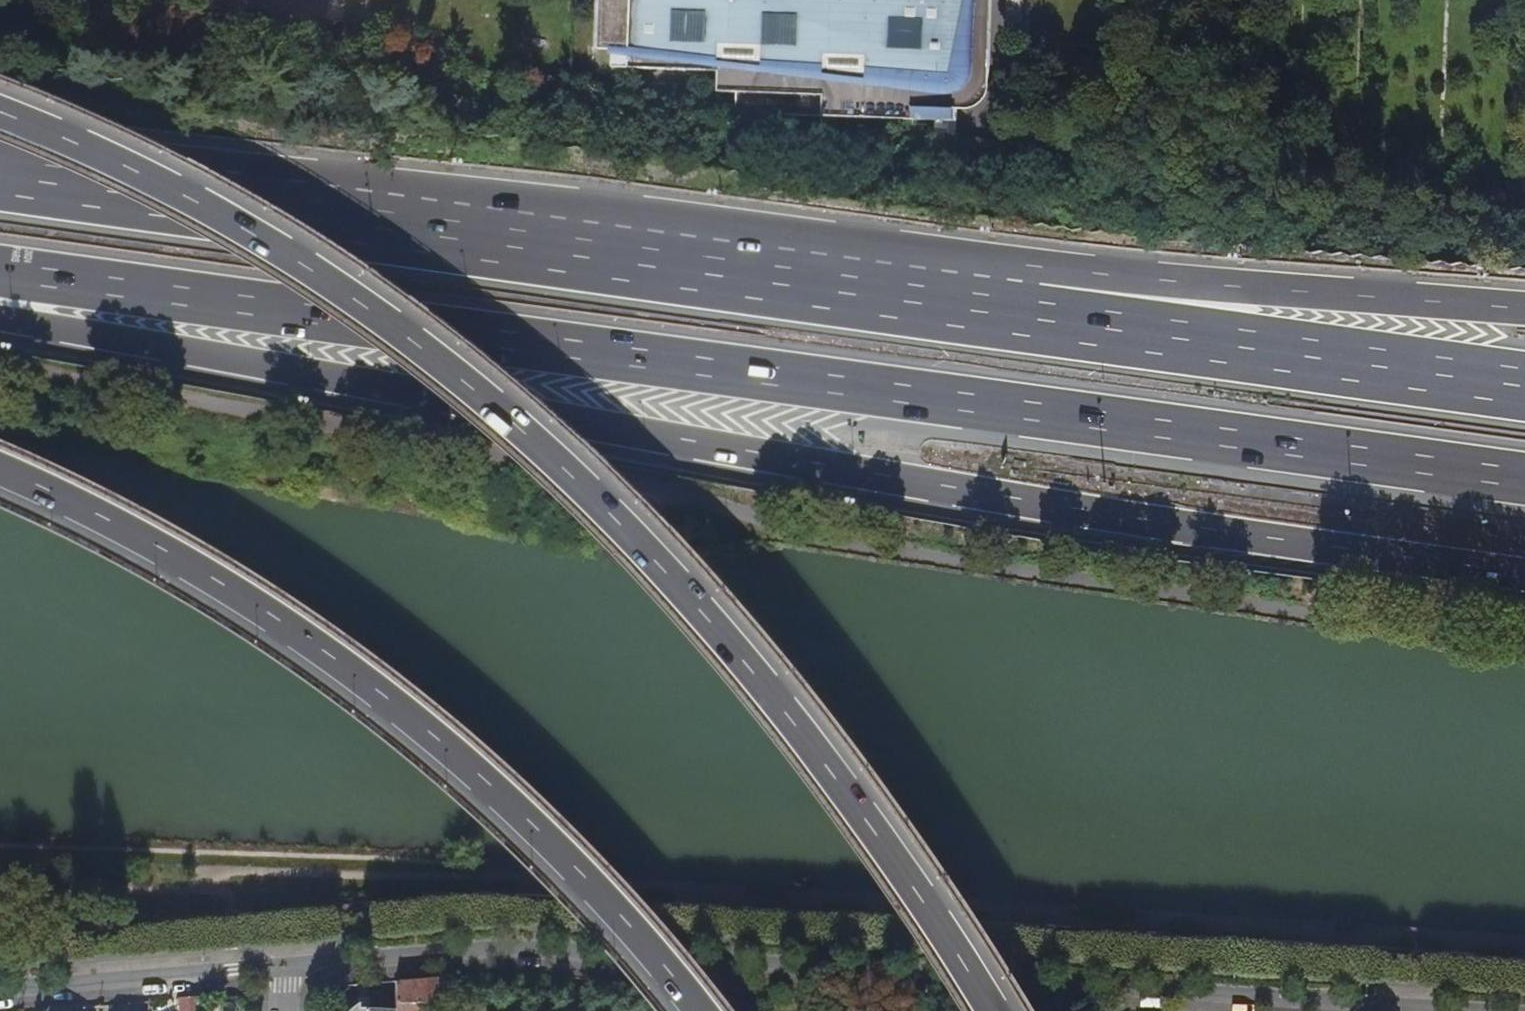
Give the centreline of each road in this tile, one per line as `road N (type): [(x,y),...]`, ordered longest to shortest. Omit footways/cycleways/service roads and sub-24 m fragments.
road 1 (motorway): [(0,321),(1524,573)]
road 2 (motorway): [(0,276),(1524,483)]
road 3 (motorway): [(1007,1010),(845,769),(715,608),(565,459),(384,313),(216,208),(0,108)]
road 4 (residential): [(287,959),(493,939),(1401,996)]
road 5 (motorway): [(1033,312),(0,174)]
road 6 (motorway): [(0,464),(181,553),(289,617),(453,740),(516,796),(708,1010)]
road 7 (motorway): [(1524,386),(1033,312)]
road 8 (motorway): [(1524,311),(1207,286),(1033,312)]
road 9 (residential): [(0,981),(287,959)]
road 10 (residential): [(1401,996),(1524,1007)]

